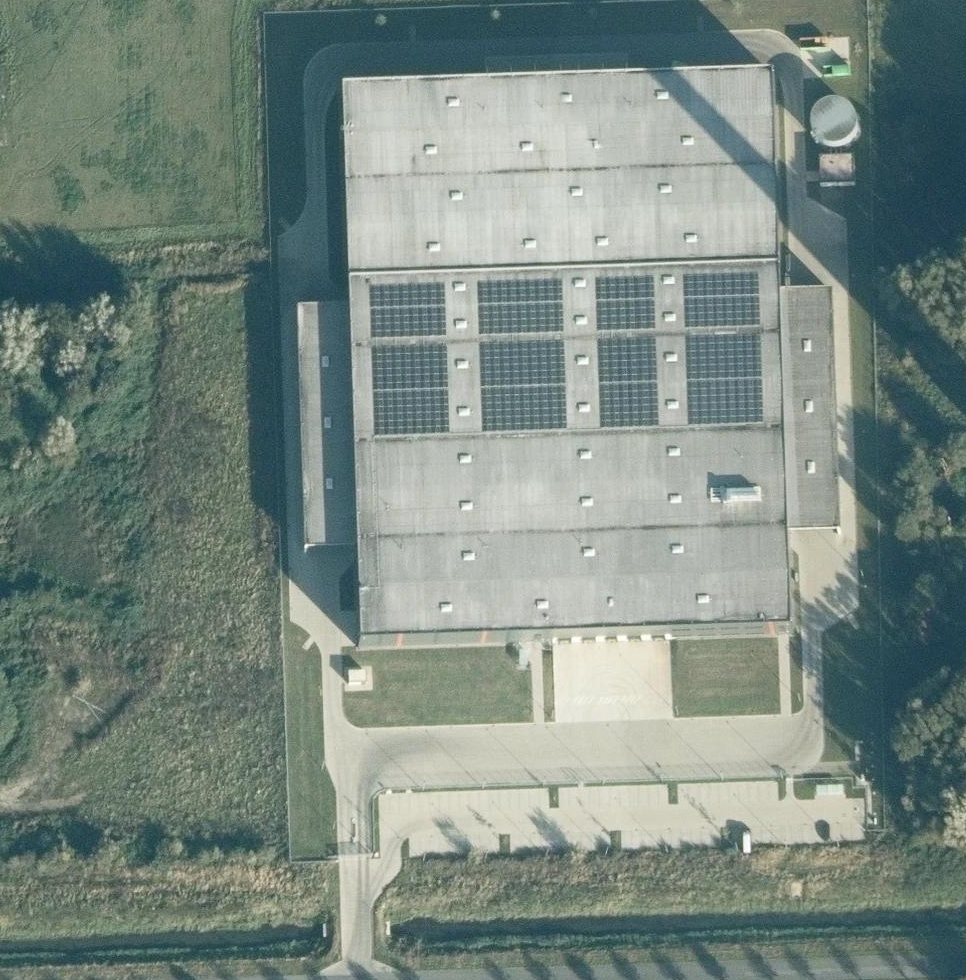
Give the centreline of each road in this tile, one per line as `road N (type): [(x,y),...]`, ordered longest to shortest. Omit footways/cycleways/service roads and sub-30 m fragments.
road 1 (unclassified): [(965,961),(414,979)]

